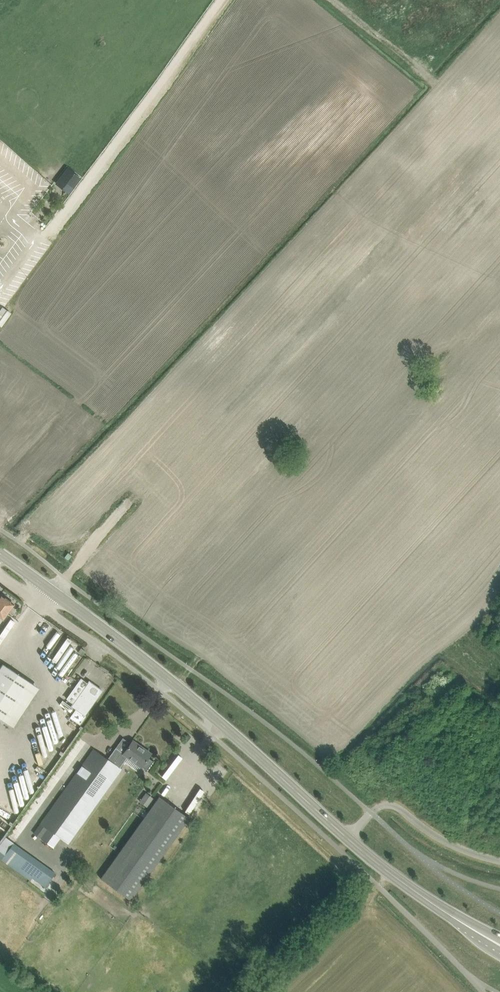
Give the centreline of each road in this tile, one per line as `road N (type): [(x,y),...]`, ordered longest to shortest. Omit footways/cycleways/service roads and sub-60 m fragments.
road 1 (tertiary): [(346,840),(169,680),(46,587)]
road 2 (tertiary): [(498,943),(346,840)]
road 3 (residential): [(499,861),(382,805),(346,840)]

